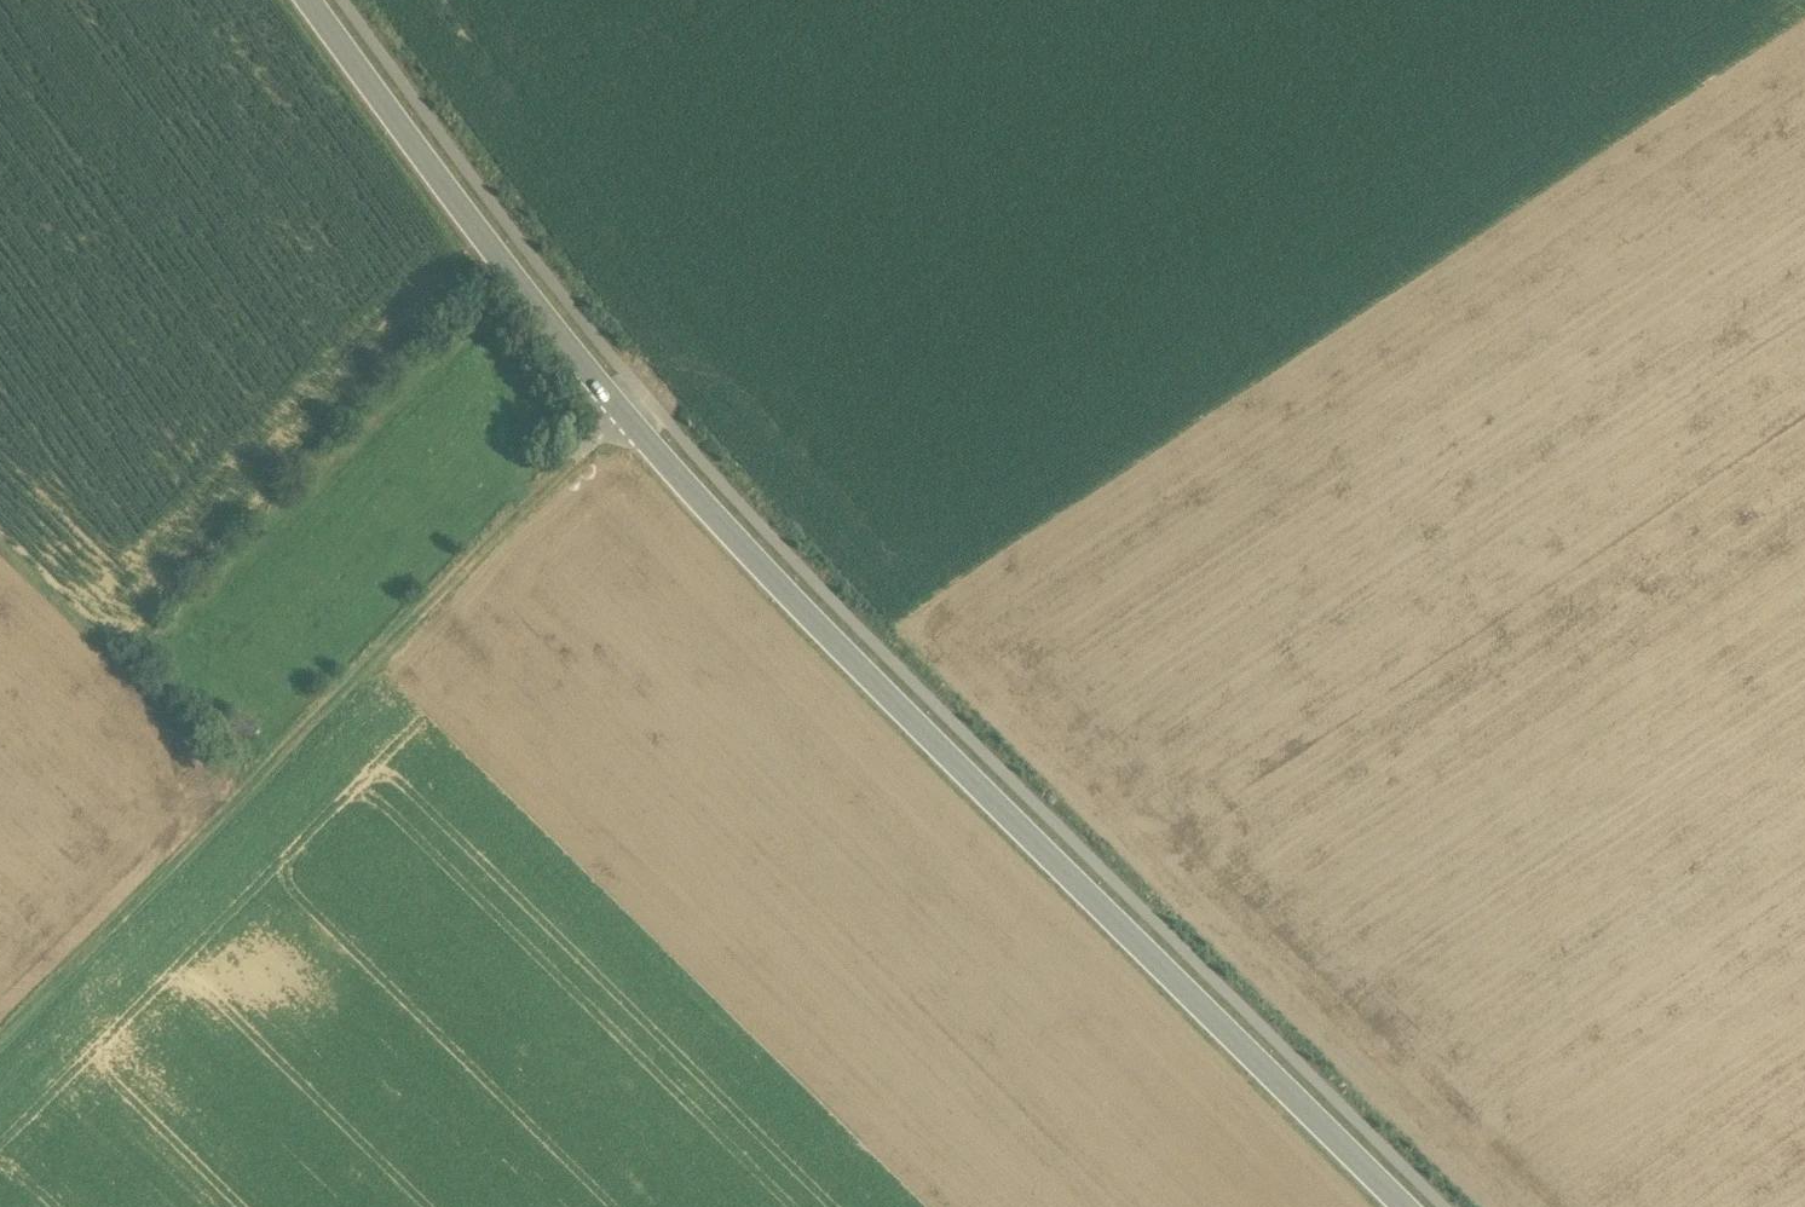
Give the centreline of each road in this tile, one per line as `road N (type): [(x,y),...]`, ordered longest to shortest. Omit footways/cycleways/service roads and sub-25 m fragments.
road 1 (unclassified): [(1406,1206),(630,425),(305,0)]
road 2 (track): [(0,1069),(261,806),(0,545)]
road 3 (track): [(261,806),(630,425)]

